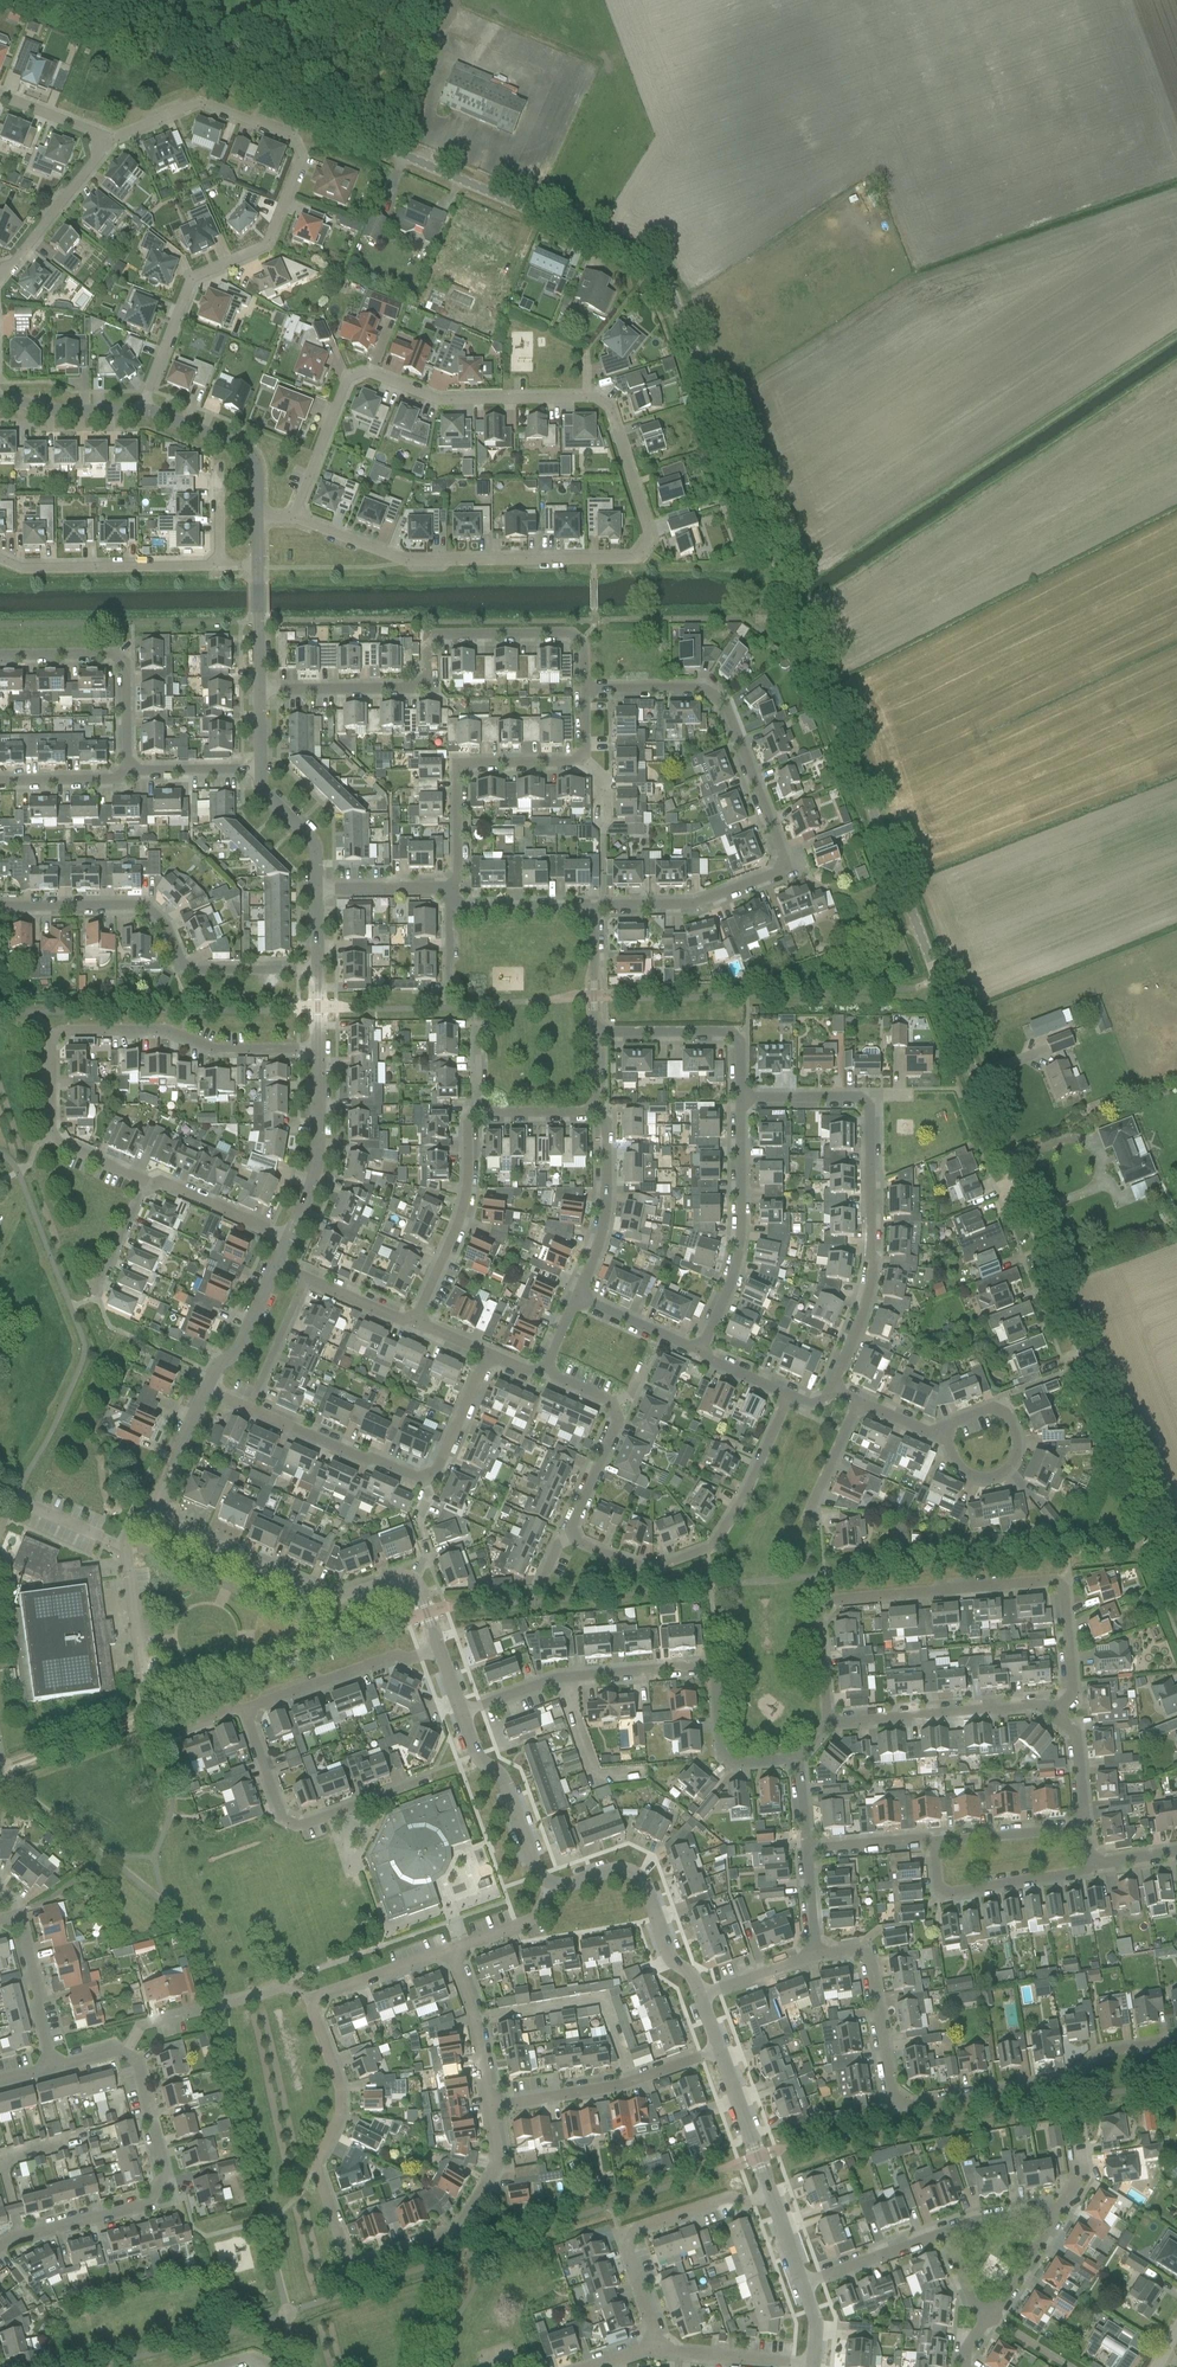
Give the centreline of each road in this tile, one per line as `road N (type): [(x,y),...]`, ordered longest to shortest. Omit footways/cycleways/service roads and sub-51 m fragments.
road 1 (unclassified): [(1176,1588),(665,276),(648,260),(34,0)]
road 2 (residential): [(293,518),(405,562),(623,560),(636,558),(650,540),(609,410),(595,399),(439,399),(365,372),(347,379)]
road 3 (residential): [(453,1948),(316,2003),(340,2112),(316,2167),(349,2257),(382,2259),(459,2228),(494,2169),(489,2107)]
road 4 (residential): [(110,141),(198,103),(297,140),(304,156),(268,244),(193,278),(142,410)]
road 5 (residential): [(595,910),(692,904),(783,866),(726,704),(699,688),(585,691)]
road 6 (residential): [(1054,1716),(1073,1692),(1064,1599),(1045,1581),(828,1602),(819,1613),(826,1725)]
road 7 (residential): [(1176,2041),(1102,2052),(1071,2078),(907,2106),(895,2101),(872,1964),(851,1950),(816,1957)]
road 8 (residential): [(148,1182),(53,1140),(55,1039),(169,1034),(217,1053),(320,1053)]
road 9 (residential): [(585,691),(582,639),(571,633),(441,633),(429,644),(429,687),(259,691)]
road 10 (residential): [(834,1394),(868,1289),(869,1107),(856,1097),(743,1098)]
road 11 (residential): [(802,1761),(735,1757),(721,1735),(717,1681),(702,1667),(558,1679),(461,1714)]
road 12 (residential): [(20,2235),(146,2206),(166,2177),(136,2060),(119,2049),(52,2068)]
road 13 (residential): [(320,968),(192,969),(147,908),(0,908)]
road 14 (residential): [(162,1512),(176,1529),(329,1597),(406,1579),(420,1592),(436,1644)]
road 15 (residential): [(249,1409),(422,1476),(440,1466),(487,1355)]
road 16 (residential): [(569,1536),(652,1570),(707,1550),(739,1510),(790,1396)]
road 17 (residential): [(479,1763),(294,1825),(279,1812),(246,1709)]
road 18 (residential): [(656,2349),(625,2242),(644,2224),(771,2195)]
road 19 (residential): [(700,1351),(740,1245),(743,1098)]
road 20 (residential): [(450,889),(460,875),(457,777),(467,763),(586,760)]
road 21 (residential): [(489,2107),(619,2086),(721,2052)]
road 22 (residential): [(128,772),(116,650),(0,654)]
road 23 (residential): [(826,1725),(1039,1704),(1054,1716)]
road 24 (residential): [(696,1997),(641,1878),(616,1869),(552,1883)]
road 25 (residential): [(221,566),(17,568),(0,561)]
road 26 (residential): [(415,1322),(463,1197),(462,1141),(474,1112)]
road 27 (residential): [(935,1434),(994,1409),(1009,1416),(1015,1458),(1006,1471),(979,1477),(956,1463),(949,1441)]
road 28 (residential): [(937,1842),(940,1886),(955,1892),(1085,1872),(1096,1859)]
road 29 (residential): [(743,1098),(741,1043),(731,1032),(598,1031)]
road 30 (residential): [(144,1693),(126,1547),(139,1520),(162,1512)]
road 31 (residential): [(246,1709),(436,1644)]
road 32 (residential): [(602,1111),(604,1209),(598,1249),(575,1299)]
road 33 (residential): [(287,1237),(319,1153),(320,1053)]
road 34 (residential): [(256,519),(254,468),(243,449),(142,410)]
road 35 (residential): [(4,275),(110,141)]
road 36 (residential): [(489,2107),(453,1948)]
road 37 (residential): [(656,2349),(814,2361)]
road 38 (residential): [(52,2068),(17,1918)]
road 39 (residential): [(771,2195),(721,2052)]
road 40 (residential): [(804,2286),(946,2234)]
road 41 (residential): [(287,1237),(148,1182)]
road 42 (residential): [(347,379),(293,518)]
road 43 (residential): [(205,1390),(240,1348),(276,1264)]
road 44 (residential): [(552,1883),(530,1866),(504,1790),(479,1763)]
road 45 (residential): [(142,410),(46,412),(0,402)]
road 46 (residential): [(249,1409),(307,1279)]
road 47 (residential): [(610,1403),(614,1427),(569,1536)]
road 48 (residential): [(317,891),(316,844),(271,797),(260,771)]
road 49 (residential): [(937,1842),(1075,1826)]
road 50 (residential): [(458,909),(595,910)]
road 51 (residential): [(820,1527),(810,1516),(856,1403)]
road 52 (residential): [(101,1306),(96,1296),(148,1182)]
road 53 (residential): [(575,1299),(700,1351)]
road 54 (residential): [(317,891),(450,889)]
road 55 (residential): [(128,772),(260,771)]
road 56 (residential): [(162,1512),(161,1493),(205,1390)]
road 57 (residential): [(808,1850),(937,1842)]
road 58 (residential): [(0,776),(128,772)]
road 59 (residential): [(474,1112),(602,1111)]
road 60 (residential): [(696,1997),(816,1957)]
road 61 (residential): [(259,691),(257,565)]
road 62 (residential): [(988,2315),(1056,2211)]
road 63 (residential): [(552,1883),(537,1910),(517,1925),(453,1948)]
road 64 (residential): [(1054,1716),(1077,1734),(1083,1801),(1075,1826)]
road 65 (residential): [(595,910),(598,1031)]

